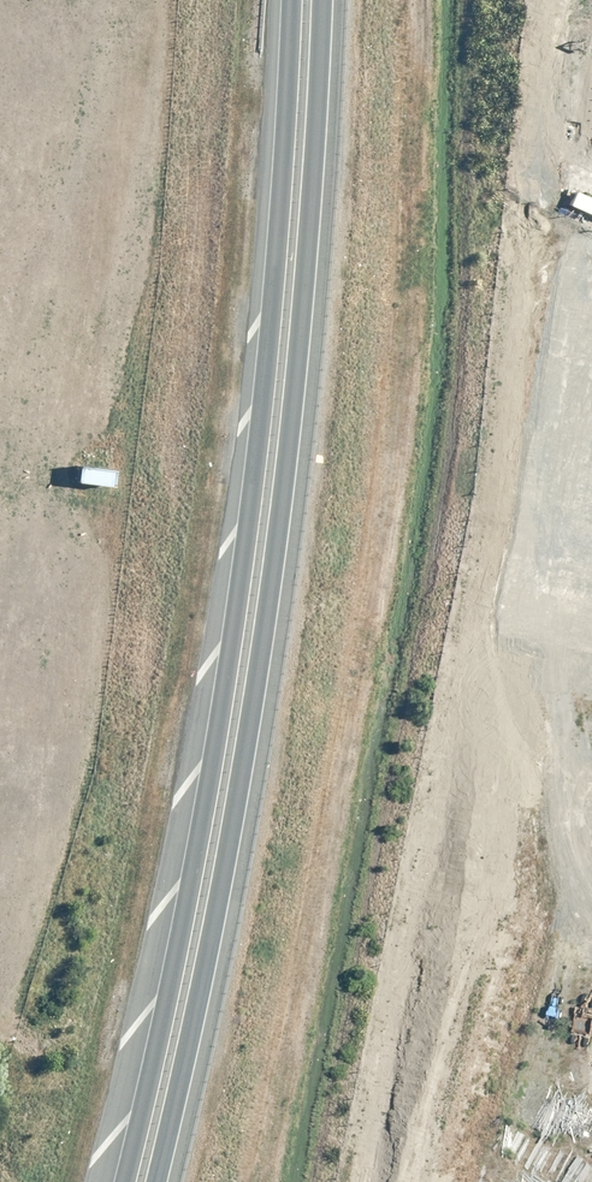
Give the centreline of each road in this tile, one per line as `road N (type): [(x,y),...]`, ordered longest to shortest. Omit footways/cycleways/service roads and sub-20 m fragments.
road 1 (trunk): [(118,1181),(178,936),(263,441),(295,0)]
road 2 (trunk): [(322,0),(302,305),(253,730),(161,1181)]

